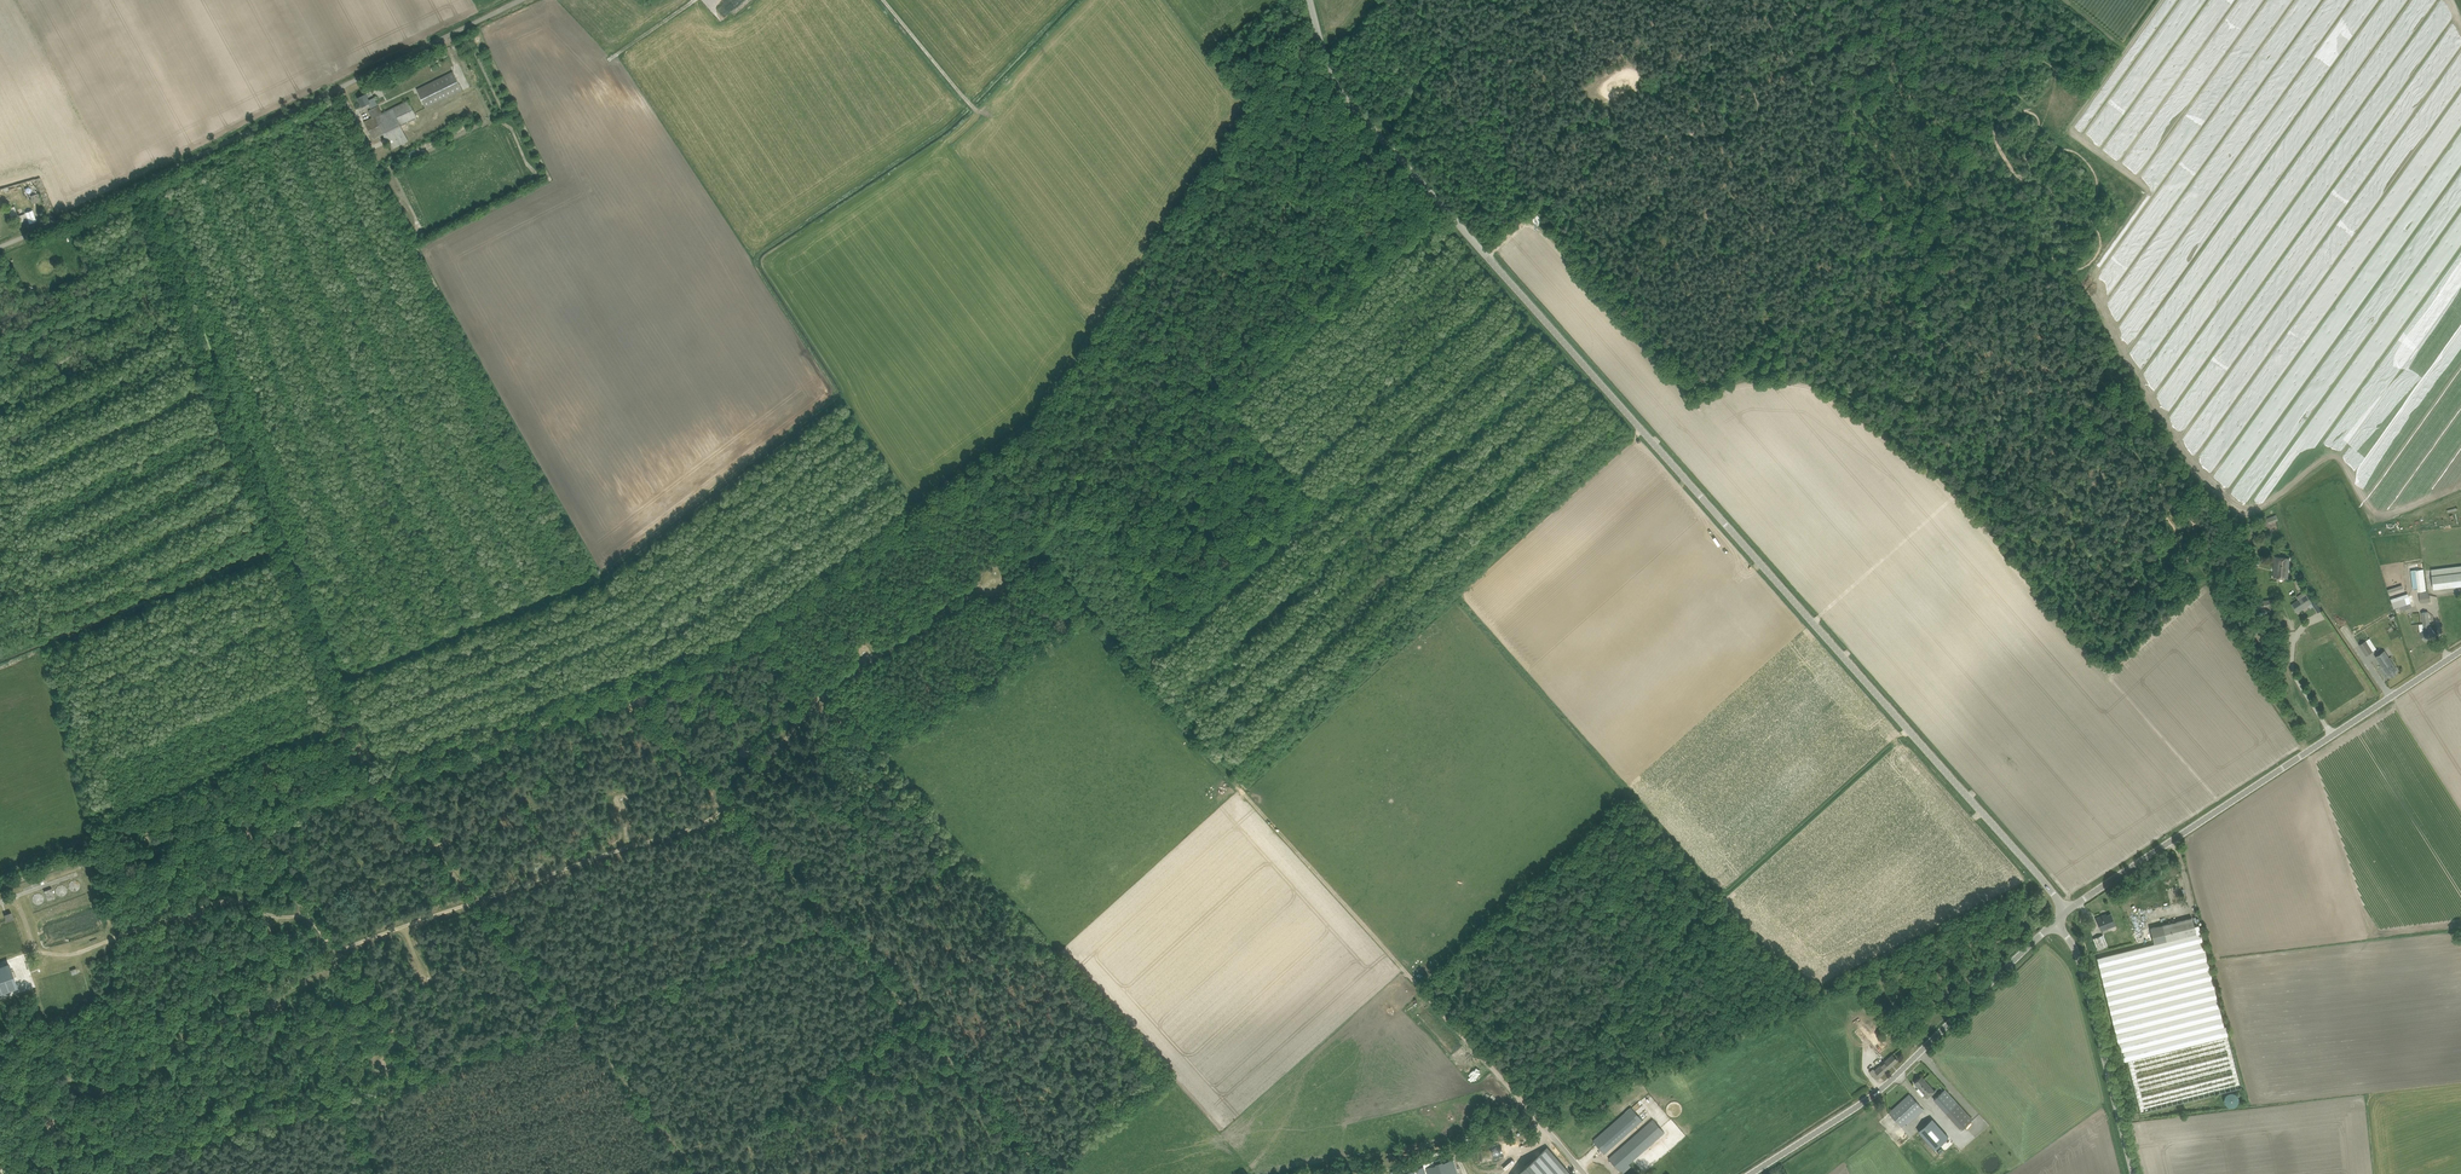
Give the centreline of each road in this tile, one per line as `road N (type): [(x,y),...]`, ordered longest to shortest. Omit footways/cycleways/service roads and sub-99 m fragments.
road 1 (unclassified): [(2068,909),(1328,72),(1310,0)]
road 2 (track): [(0,889),(71,862),(101,865),(245,820),(751,641),(963,482)]
road 3 (track): [(1587,1173),(963,482)]
road 4 (track): [(966,863),(835,929),(572,1024),(92,1173)]
road 5 (track): [(336,957),(734,814),(814,700),(999,581)]
road 6 (track): [(625,687),(1046,1173)]
road 7 (track): [(1385,140),(1396,127),(1404,135),(1473,135),(1501,111),(1527,141),(1549,141),(1568,122),(1610,124),(1615,98),(1632,91),(1695,136),(1730,130),(1762,106),(1691,0)]
road 8 (track): [(963,482),(1036,419),(1076,370),(1315,22)]
road 9 (unclassified): [(0,243),(509,0)]
road 10 (track): [(380,775),(696,1173)]
road 11 (track): [(1117,1029),(635,1173)]
road 12 (unclassified): [(2068,909),(2460,651)]
road 13 (unclassified): [(1754,1173),(1873,1098),(2068,909)]
road 14 (track): [(306,912),(285,919),(254,902),(222,899),(71,955),(38,949),(17,901)]
road 15 (track): [(2057,267),(1993,134),(1994,119),(2025,74),(2036,64),(2052,66),(2046,94),(1997,126)]
road 16 (track): [(423,1072),(245,820)]
road 17 (unclassified): [(2137,1173),(2076,943),(2060,923),(2068,909)]
road 18 (track): [(2163,0),(2068,133),(2058,134),(2014,89)]
road 19 (track): [(285,919),(284,950),(258,1004),(134,1077)]
road 20 (track): [(2018,113),(2040,123),(2029,164),(2069,151),(2099,176),(2090,213),(2100,248)]
road 21 (track): [(1545,0),(1438,60),(1406,111),(1371,123)]
road 22 (track): [(2208,576),(2243,655),(2307,752)]
road 23 (track): [(751,641),(792,689),(879,758)]
road 24 (track): [(882,0),(977,111)]

